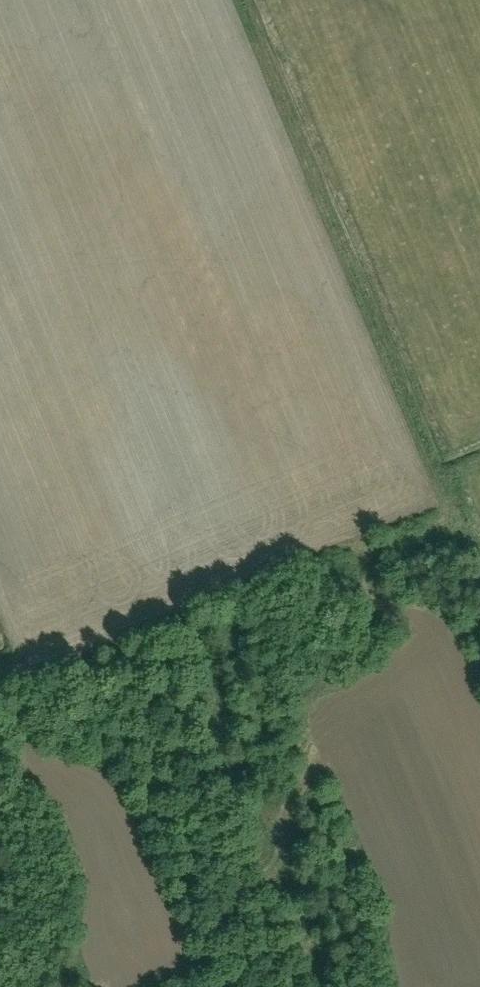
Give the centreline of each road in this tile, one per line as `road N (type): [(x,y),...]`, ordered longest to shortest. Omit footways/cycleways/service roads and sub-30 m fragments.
road 1 (track): [(0,671),(427,498)]

